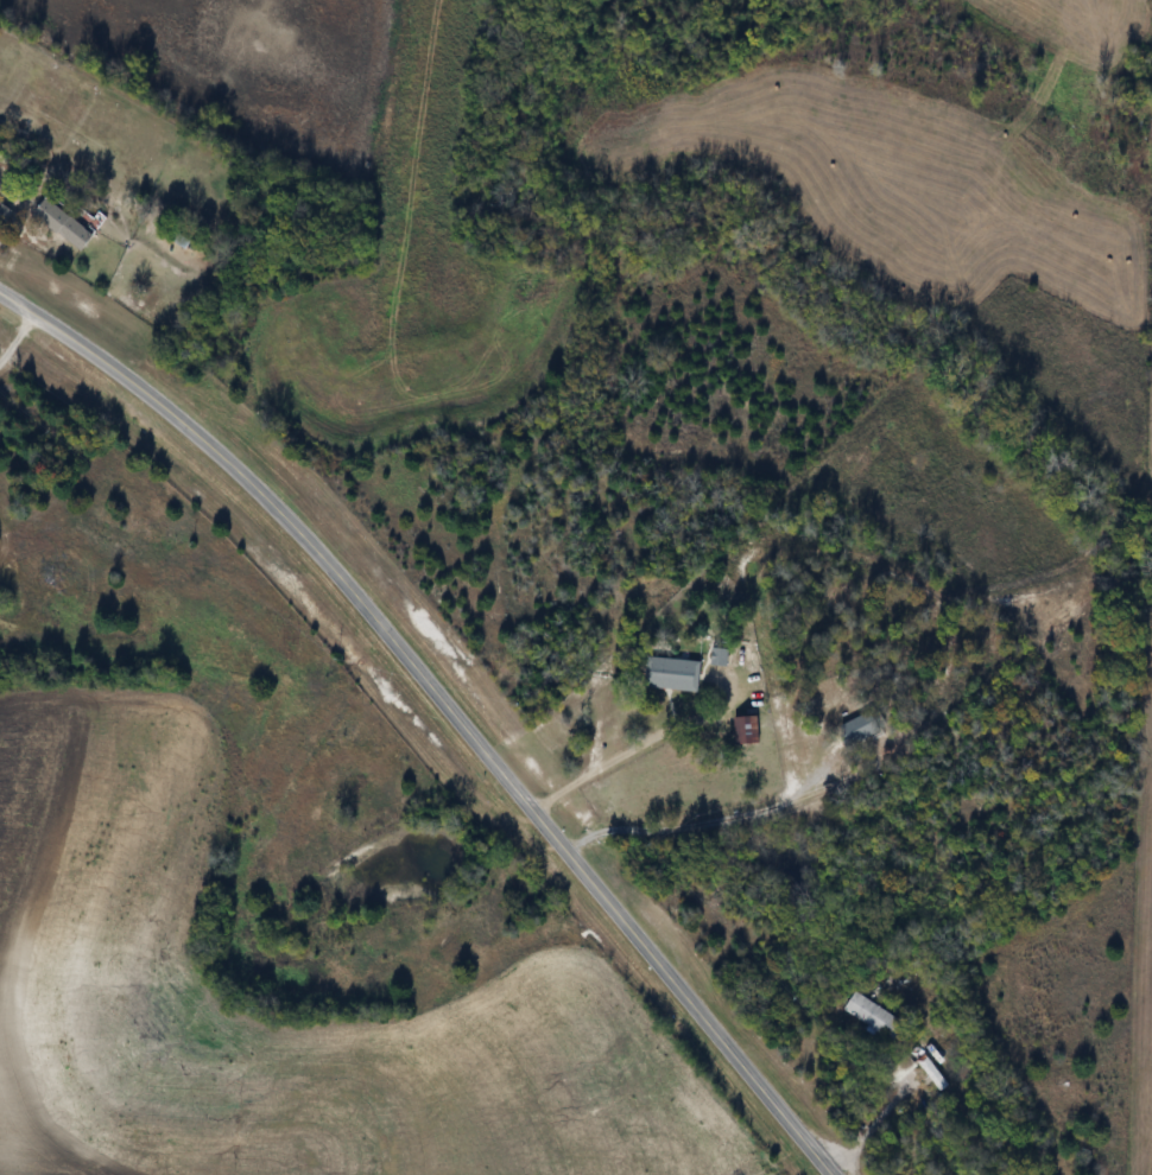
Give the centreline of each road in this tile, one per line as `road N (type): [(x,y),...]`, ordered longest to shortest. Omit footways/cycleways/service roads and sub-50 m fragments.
road 1 (secondary): [(0,289),(147,388),(309,535),(838,1174)]

